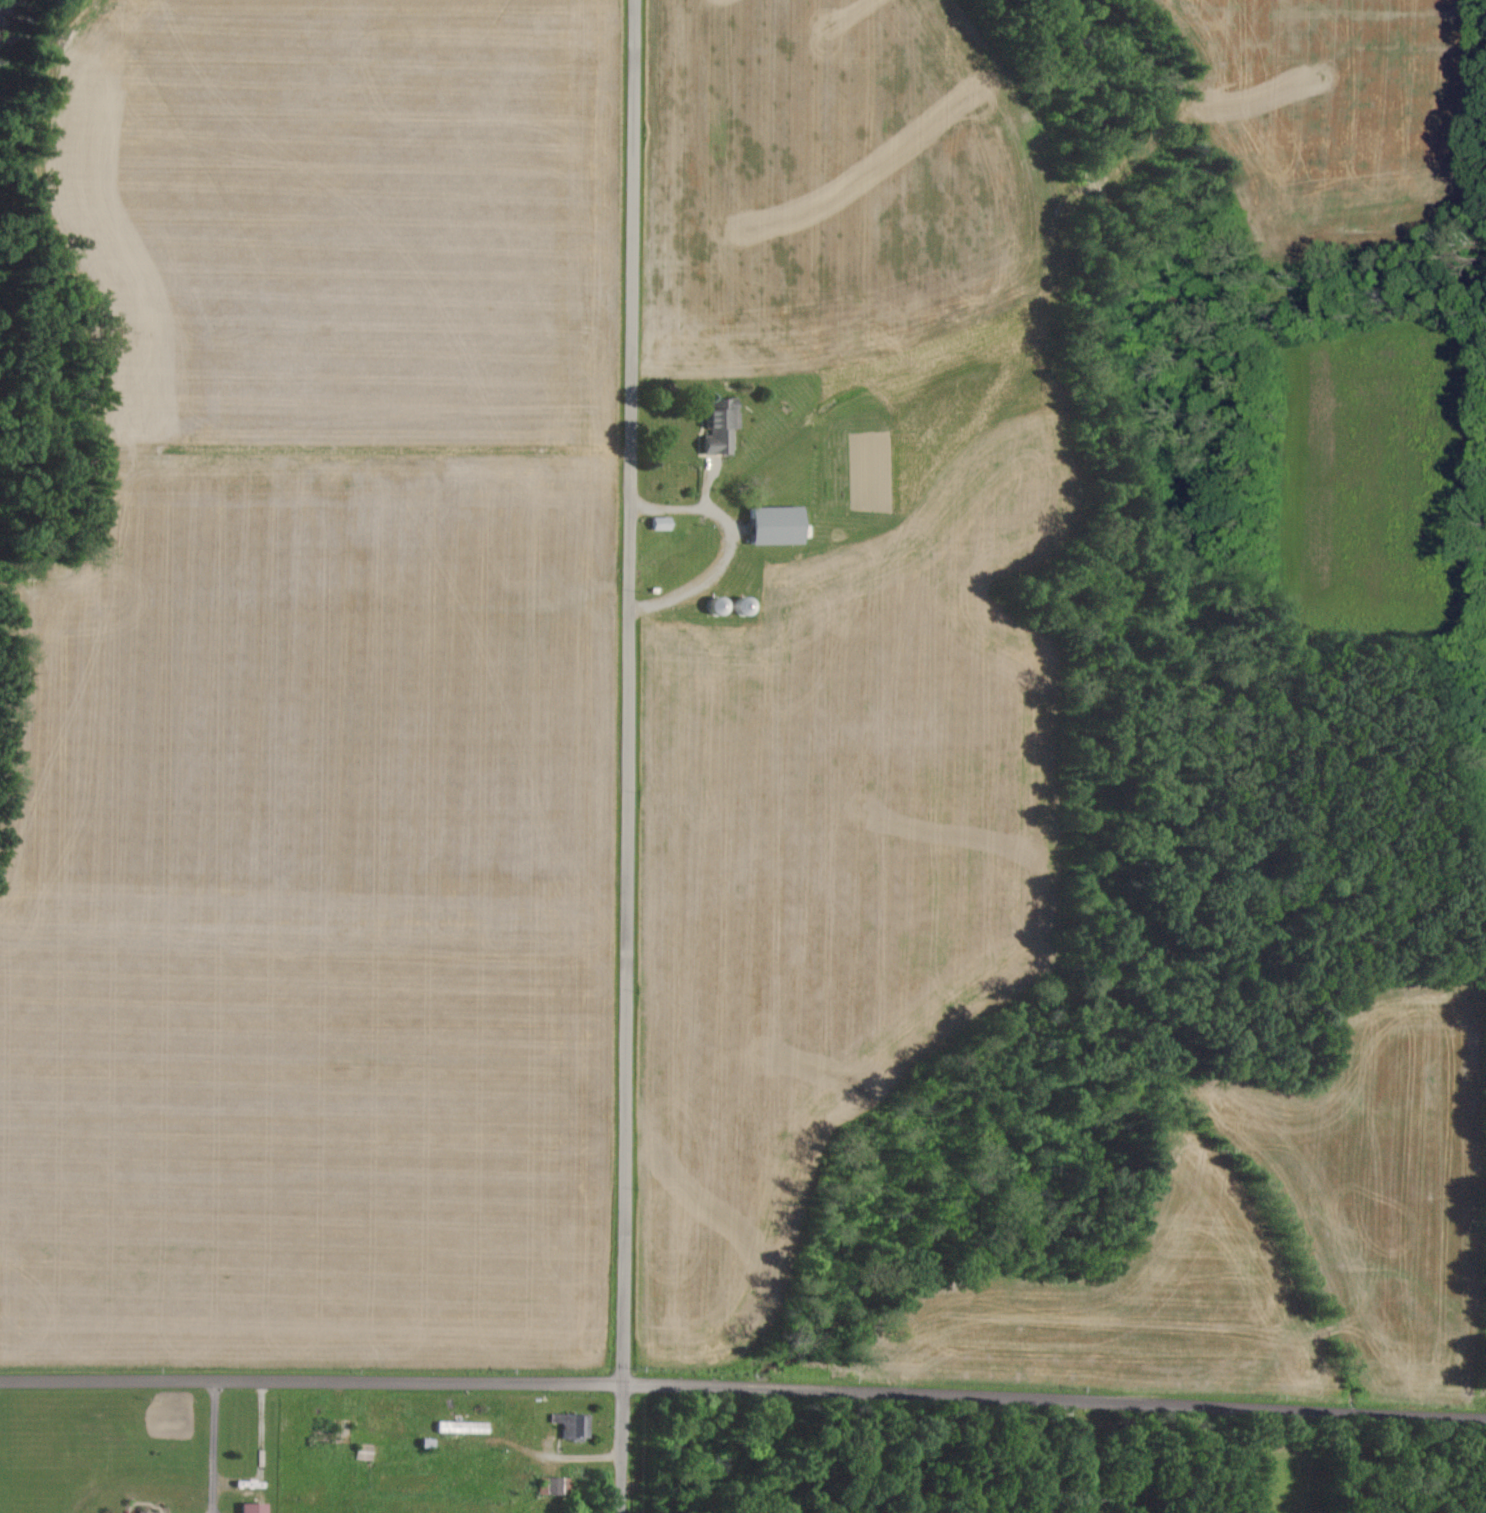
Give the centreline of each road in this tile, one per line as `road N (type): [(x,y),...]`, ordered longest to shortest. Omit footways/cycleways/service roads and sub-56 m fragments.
road 1 (residential): [(622,1512),(632,0)]
road 2 (residential): [(0,1380),(709,1386),(1485,1418)]

